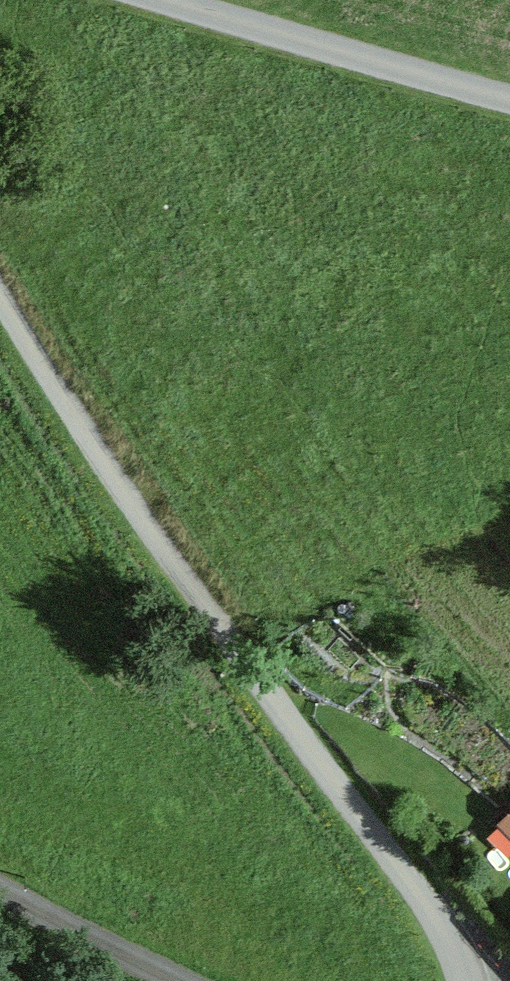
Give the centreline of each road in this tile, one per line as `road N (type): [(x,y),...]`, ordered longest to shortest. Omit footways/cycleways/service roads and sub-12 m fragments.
road 1 (unclassified): [(0,296),(99,461),(401,870),(466,980)]
road 2 (residential): [(509,83),(202,0)]
road 3 (unclassified): [(0,887),(191,980)]

